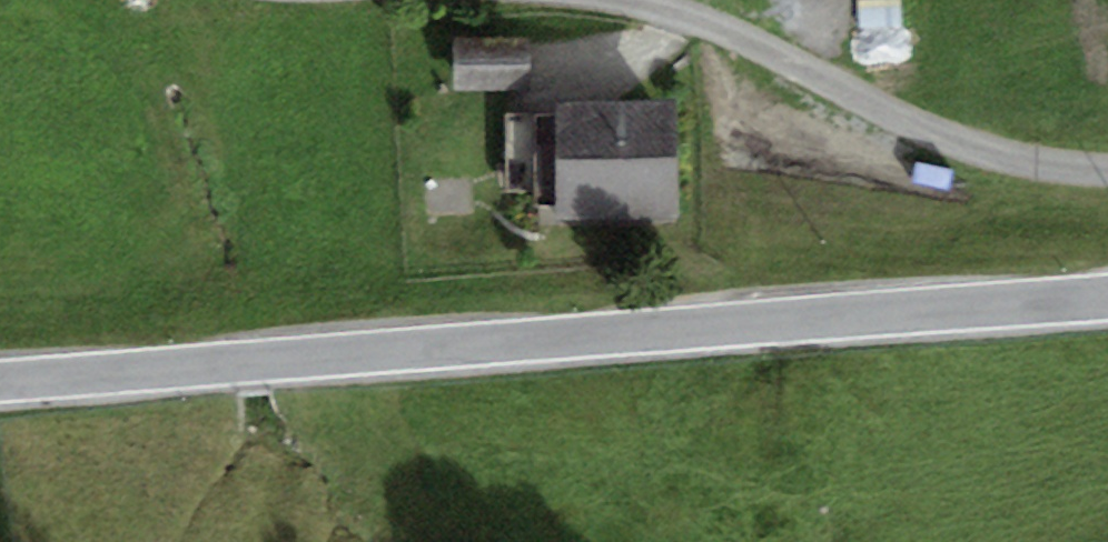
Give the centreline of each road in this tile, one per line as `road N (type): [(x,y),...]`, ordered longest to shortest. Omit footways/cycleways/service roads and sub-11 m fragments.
road 1 (tertiary): [(0,380),(1107,299)]
road 2 (track): [(1107,176),(917,131),(760,50),(646,11),(571,0)]

